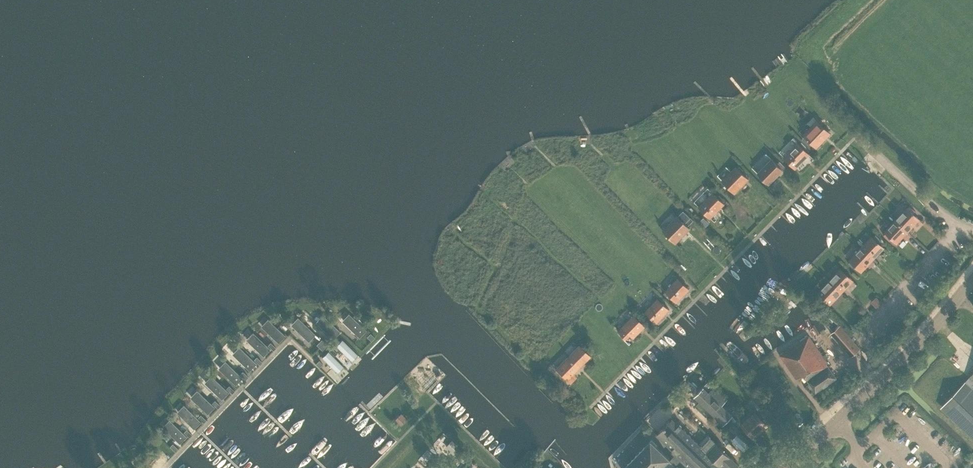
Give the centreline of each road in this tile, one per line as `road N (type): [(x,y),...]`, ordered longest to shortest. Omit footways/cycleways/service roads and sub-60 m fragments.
road 1 (tertiary): [(791,467),(909,357),(972,280)]
road 2 (residential): [(962,230),(861,343)]
road 3 (residential): [(962,230),(856,140)]

